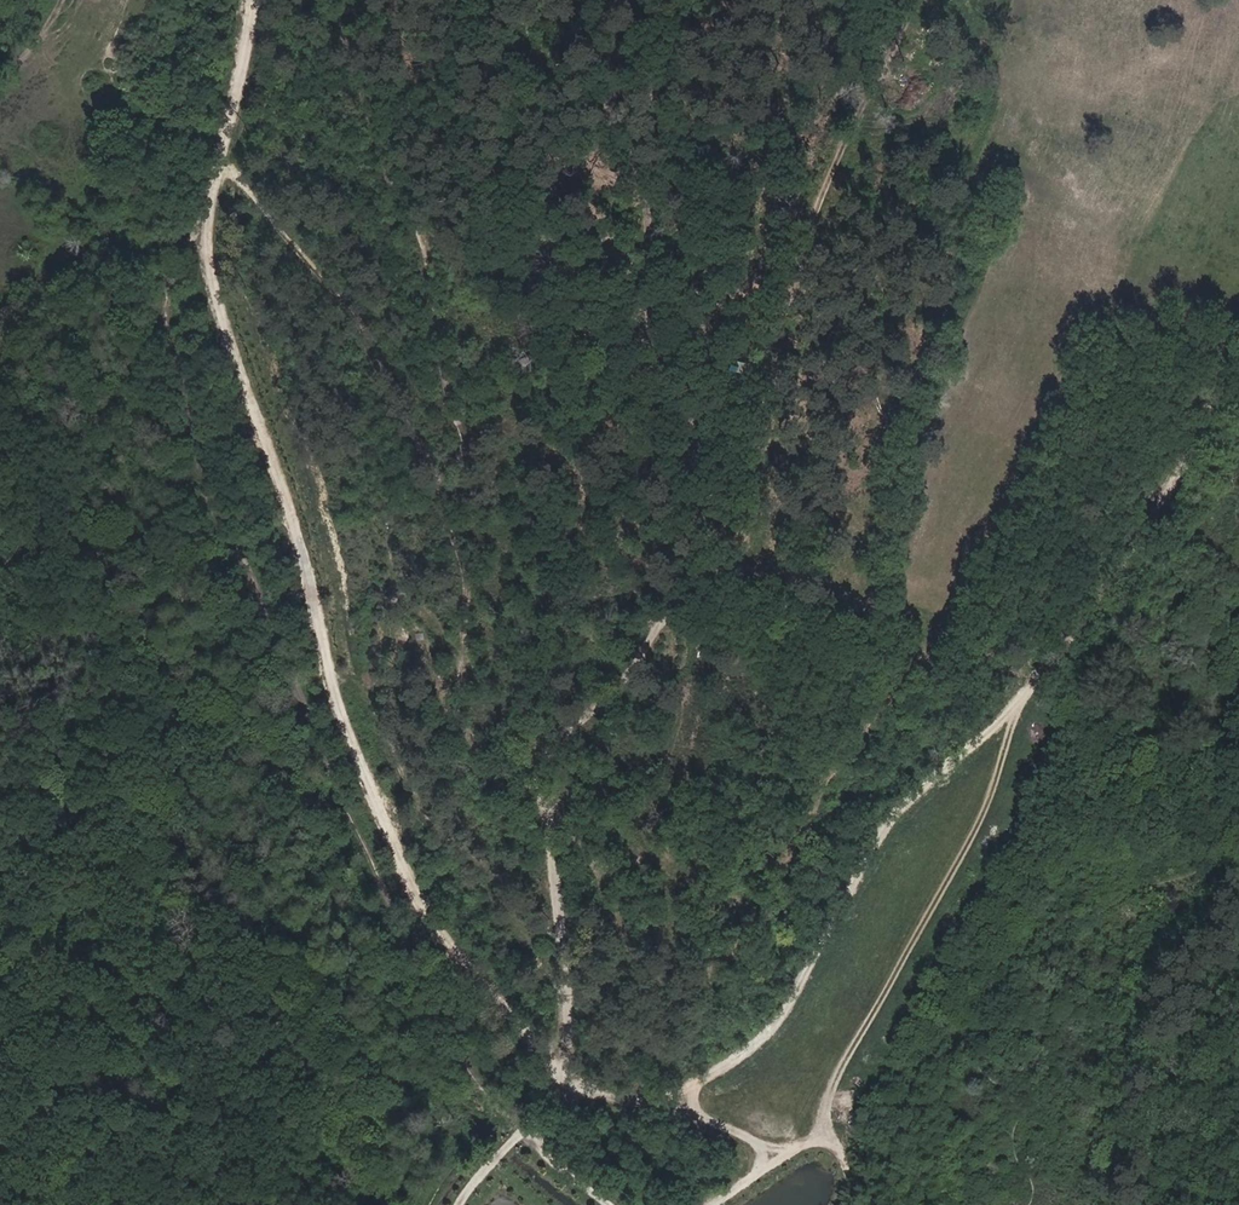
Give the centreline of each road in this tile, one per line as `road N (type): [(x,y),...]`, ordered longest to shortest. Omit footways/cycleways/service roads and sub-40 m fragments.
road 1 (track): [(943,0),(845,176),(811,299),(774,518),(687,724),(612,872),(474,733),(457,532),(385,347),(227,161)]
road 2 (track): [(250,0),(242,95),(202,236),(351,727),(423,894),(513,1021),(564,1072)]
road 3 (track): [(1238,312),(1184,474),(1050,704),(940,771),(777,1025),(637,1109)]
road 4 (track): [(818,1204),(828,1160),(755,1175),(637,1109)]
road 5 (track): [(564,1072),(575,944),(612,872)]
road 6 (track): [(564,1072),(538,1142),(605,1204)]

